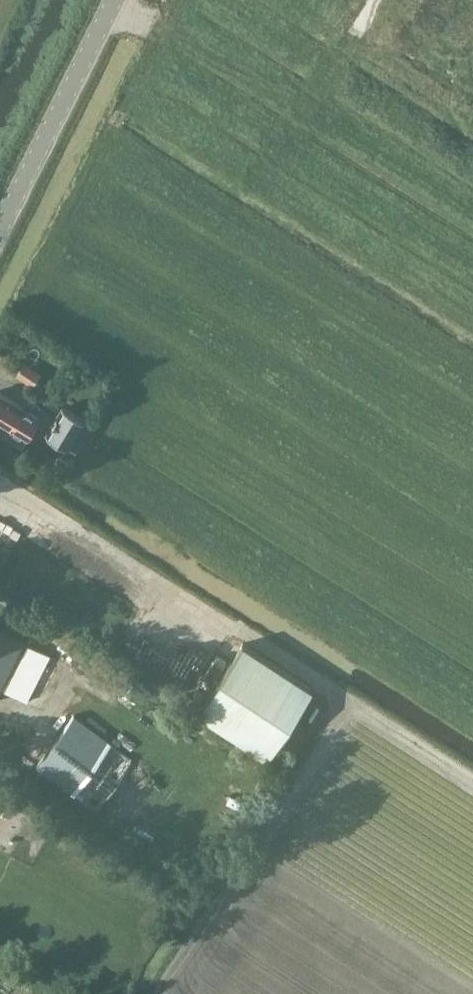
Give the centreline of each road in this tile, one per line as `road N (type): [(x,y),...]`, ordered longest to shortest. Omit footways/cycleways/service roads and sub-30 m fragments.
road 1 (track): [(162,993),(334,726),(340,693)]
road 2 (tertiary): [(0,232),(115,0)]
road 3 (track): [(340,693),(472,777)]

